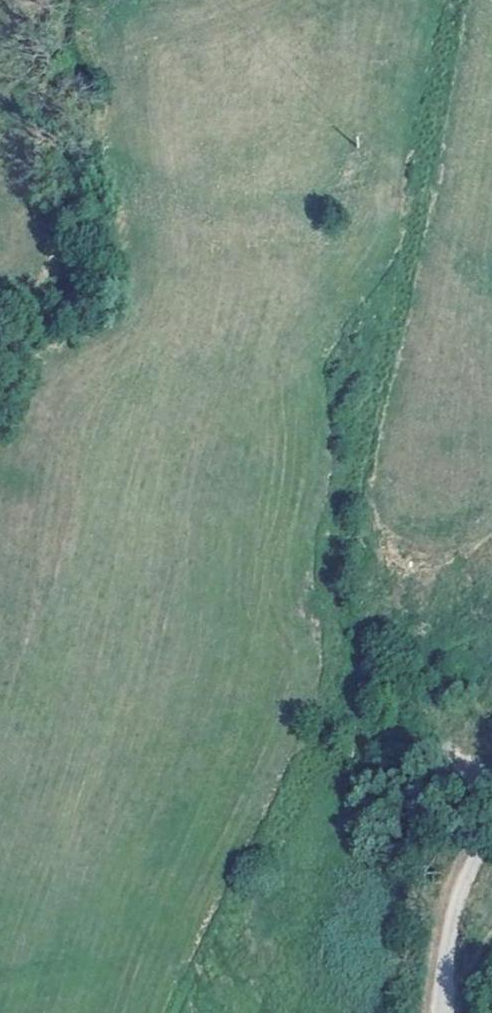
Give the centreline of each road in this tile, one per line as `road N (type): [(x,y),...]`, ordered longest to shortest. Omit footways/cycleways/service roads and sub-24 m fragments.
road 1 (residential): [(448,1012),(470,885),(491,852)]

